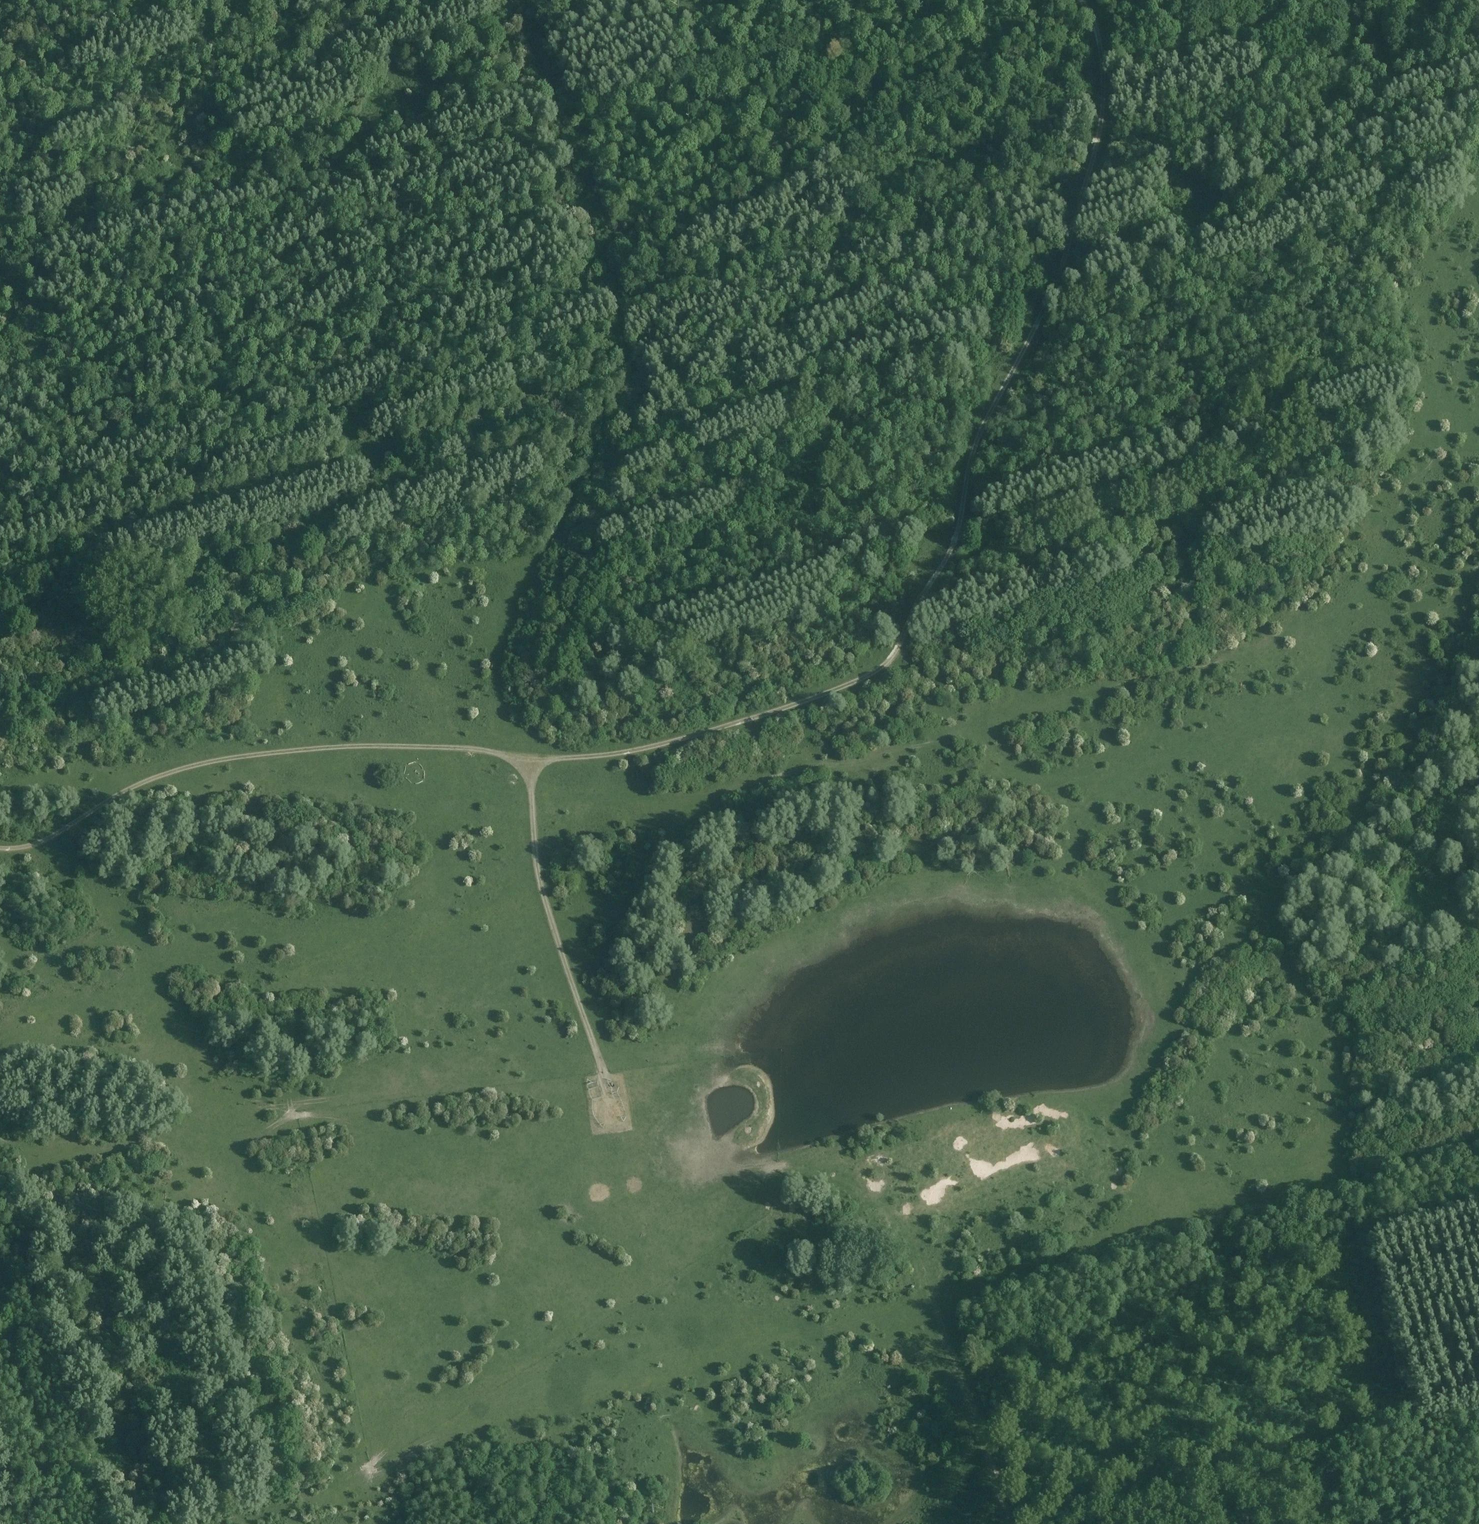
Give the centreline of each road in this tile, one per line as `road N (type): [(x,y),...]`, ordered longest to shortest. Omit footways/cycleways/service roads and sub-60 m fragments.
road 1 (track): [(0,847),(56,834),(188,764),(374,746),(539,757),(624,753),(863,680),(897,653),(909,612),(945,569),(972,447),(1054,286),(1106,127),(1102,37),(1082,0)]
road 2 (track): [(666,1518),(669,1452),(659,1420),(678,1373),(934,1299),(1007,1523)]

